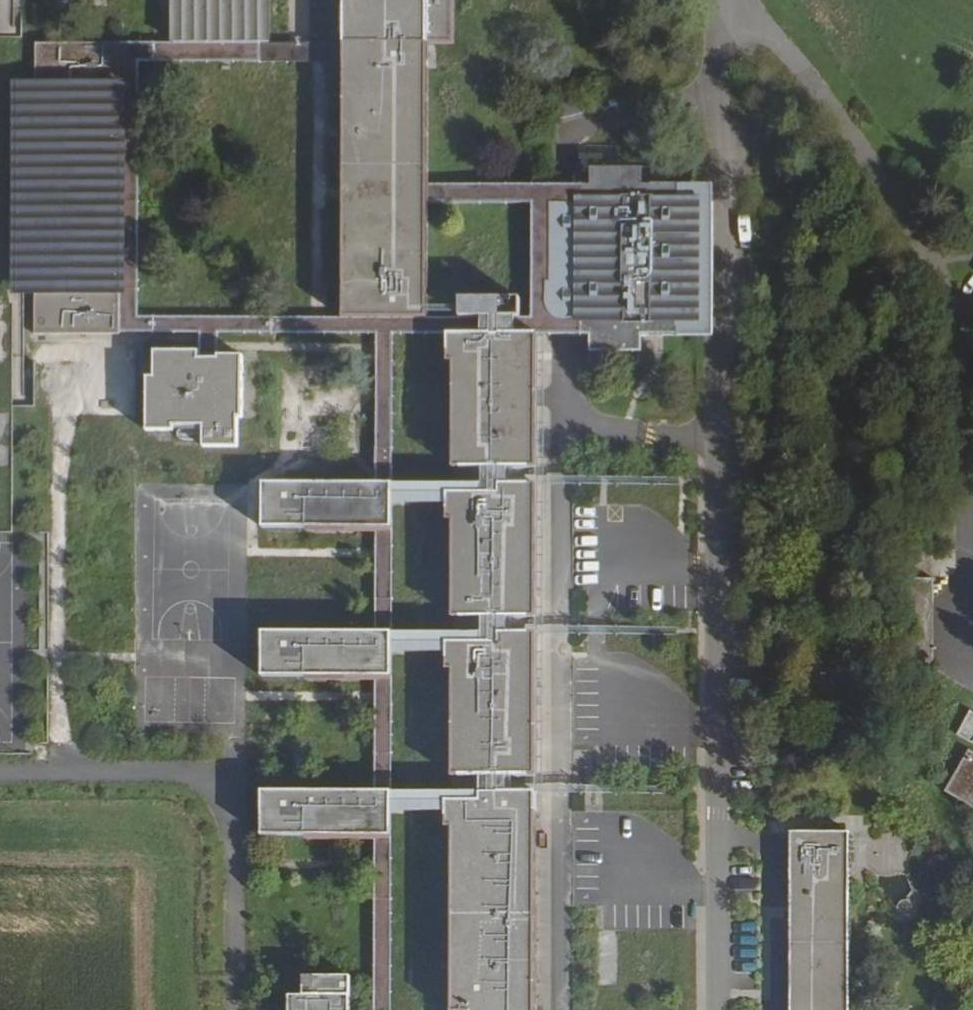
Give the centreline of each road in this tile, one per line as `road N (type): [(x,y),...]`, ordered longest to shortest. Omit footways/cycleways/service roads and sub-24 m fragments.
road 1 (unclassified): [(721,0),(716,1009)]

